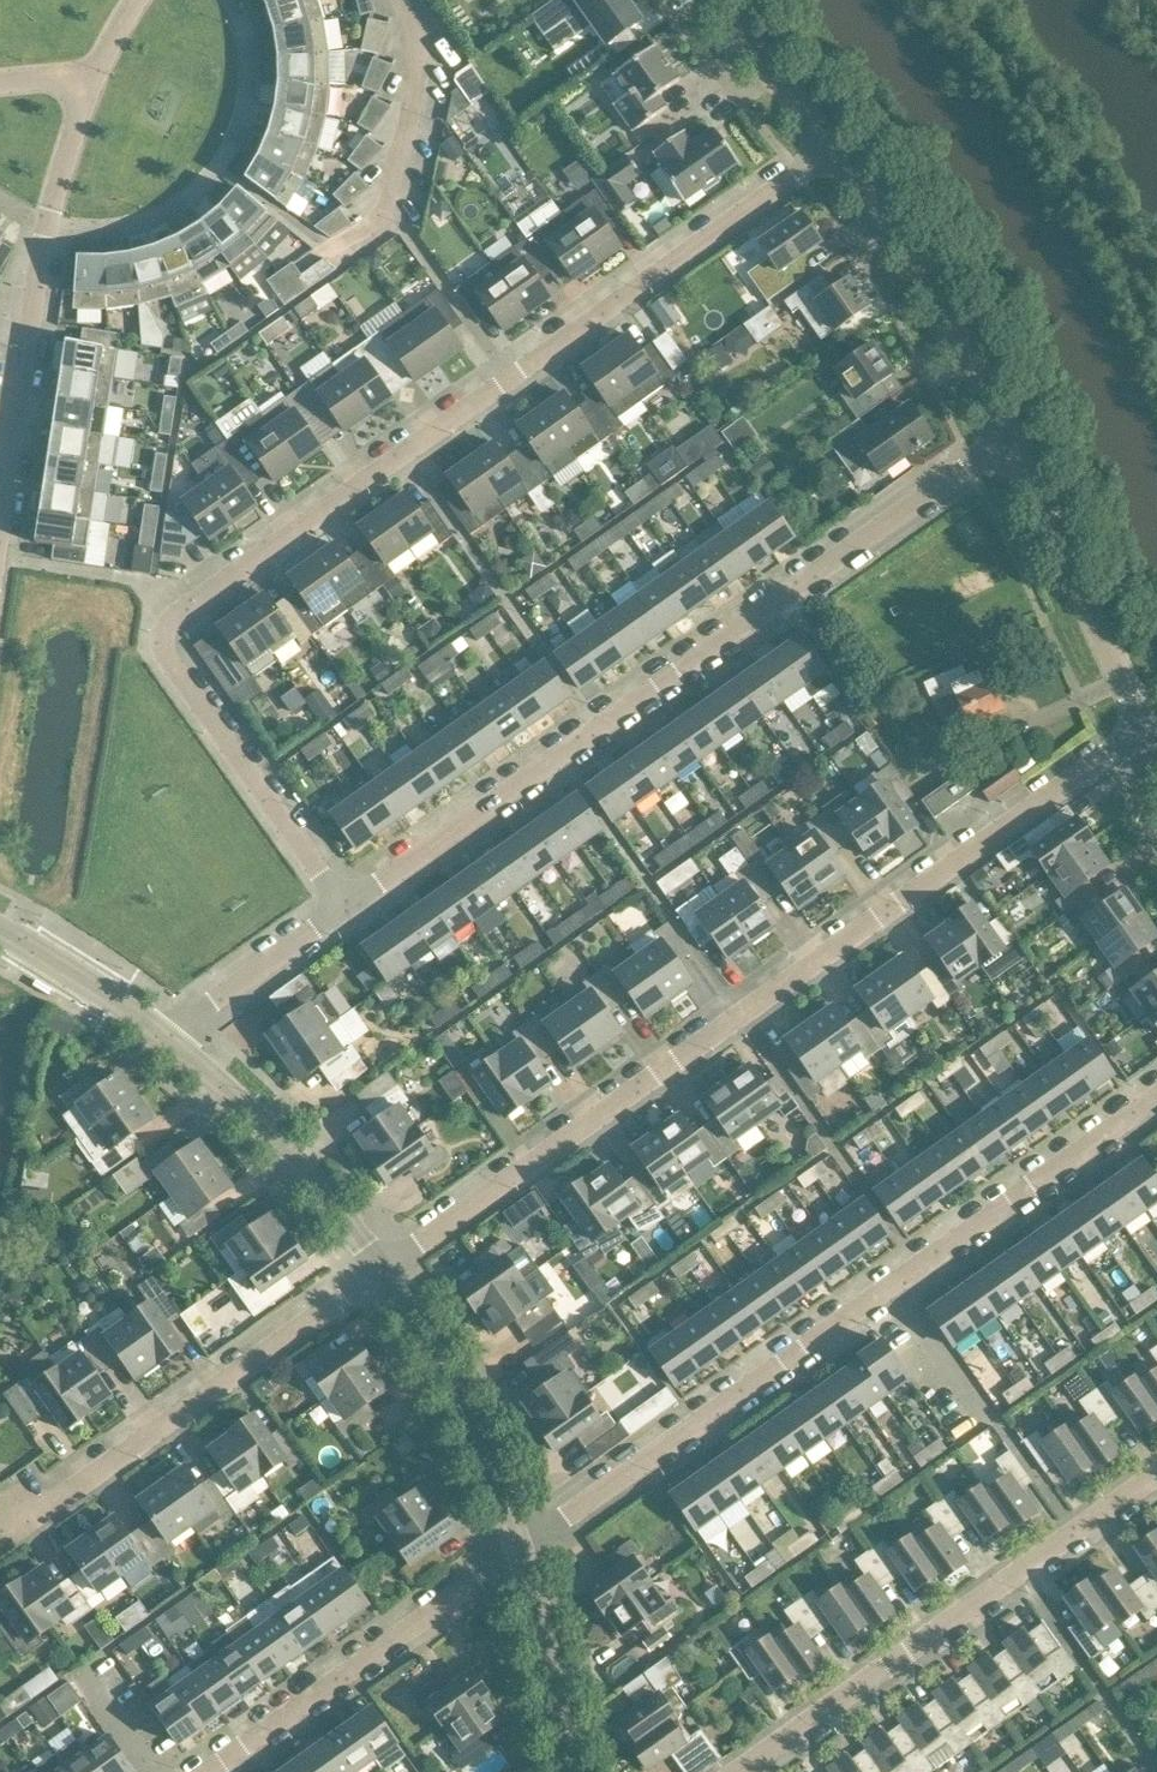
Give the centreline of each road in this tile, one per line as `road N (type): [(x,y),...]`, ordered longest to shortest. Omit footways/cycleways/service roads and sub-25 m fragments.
road 1 (residential): [(344,910),(165,653),(171,622),(836,152)]
road 2 (residential): [(385,1269),(1143,732)]
road 3 (residential): [(344,910),(1008,437)]
road 4 (residential): [(521,1549),(1156,1096)]
road 5 (residential): [(0,531),(47,224),(91,77),(135,0)]
road 6 (residential): [(741,1771),(1156,1476)]
road 7 (residential): [(0,1531),(385,1269)]
road 8 (residential): [(209,1771),(521,1549)]
road 9 (unclassified): [(836,152),(930,277),(1008,437)]
road 10 (unclassified): [(1008,437),(1143,732)]
road 11 (residential): [(385,1269),(305,1168),(167,1037)]
road 12 (residential): [(521,1549),(447,1372),(385,1269)]
road 13 (residential): [(572,1771),(521,1549)]
road 14 (residential): [(167,1037),(344,910)]
road 15 (unclassified): [(710,0),(836,152)]
road 16 (residential): [(167,1037),(64,969),(0,938)]

